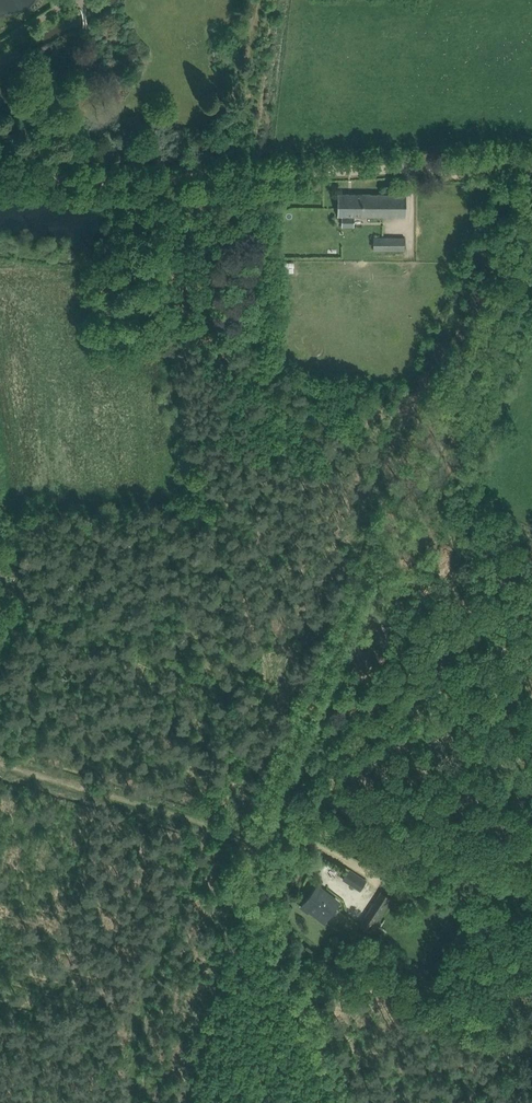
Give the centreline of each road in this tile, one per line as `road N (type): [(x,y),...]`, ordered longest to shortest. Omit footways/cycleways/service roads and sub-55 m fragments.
road 1 (unclassified): [(346,1102),(248,872),(531,199)]
road 2 (unclassified): [(531,165),(77,180),(0,170)]
road 3 (track): [(258,842),(210,825),(135,1021),(134,1102)]
road 4 (track): [(0,761),(210,825)]

